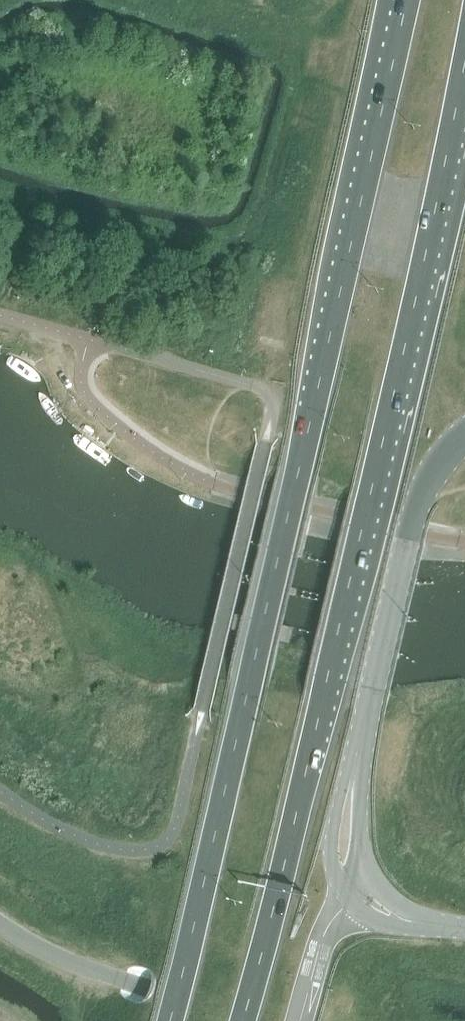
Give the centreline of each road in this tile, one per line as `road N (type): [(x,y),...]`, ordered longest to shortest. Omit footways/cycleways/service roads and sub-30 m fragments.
road 1 (trunk): [(407,0),(169,1020)]
road 2 (trunk): [(243,1020),(464,61)]
road 3 (unclassified): [(464,930),(376,907),(345,864),(354,770),(414,527)]
road 4 (unclassified): [(256,1020),(94,971),(0,926)]

